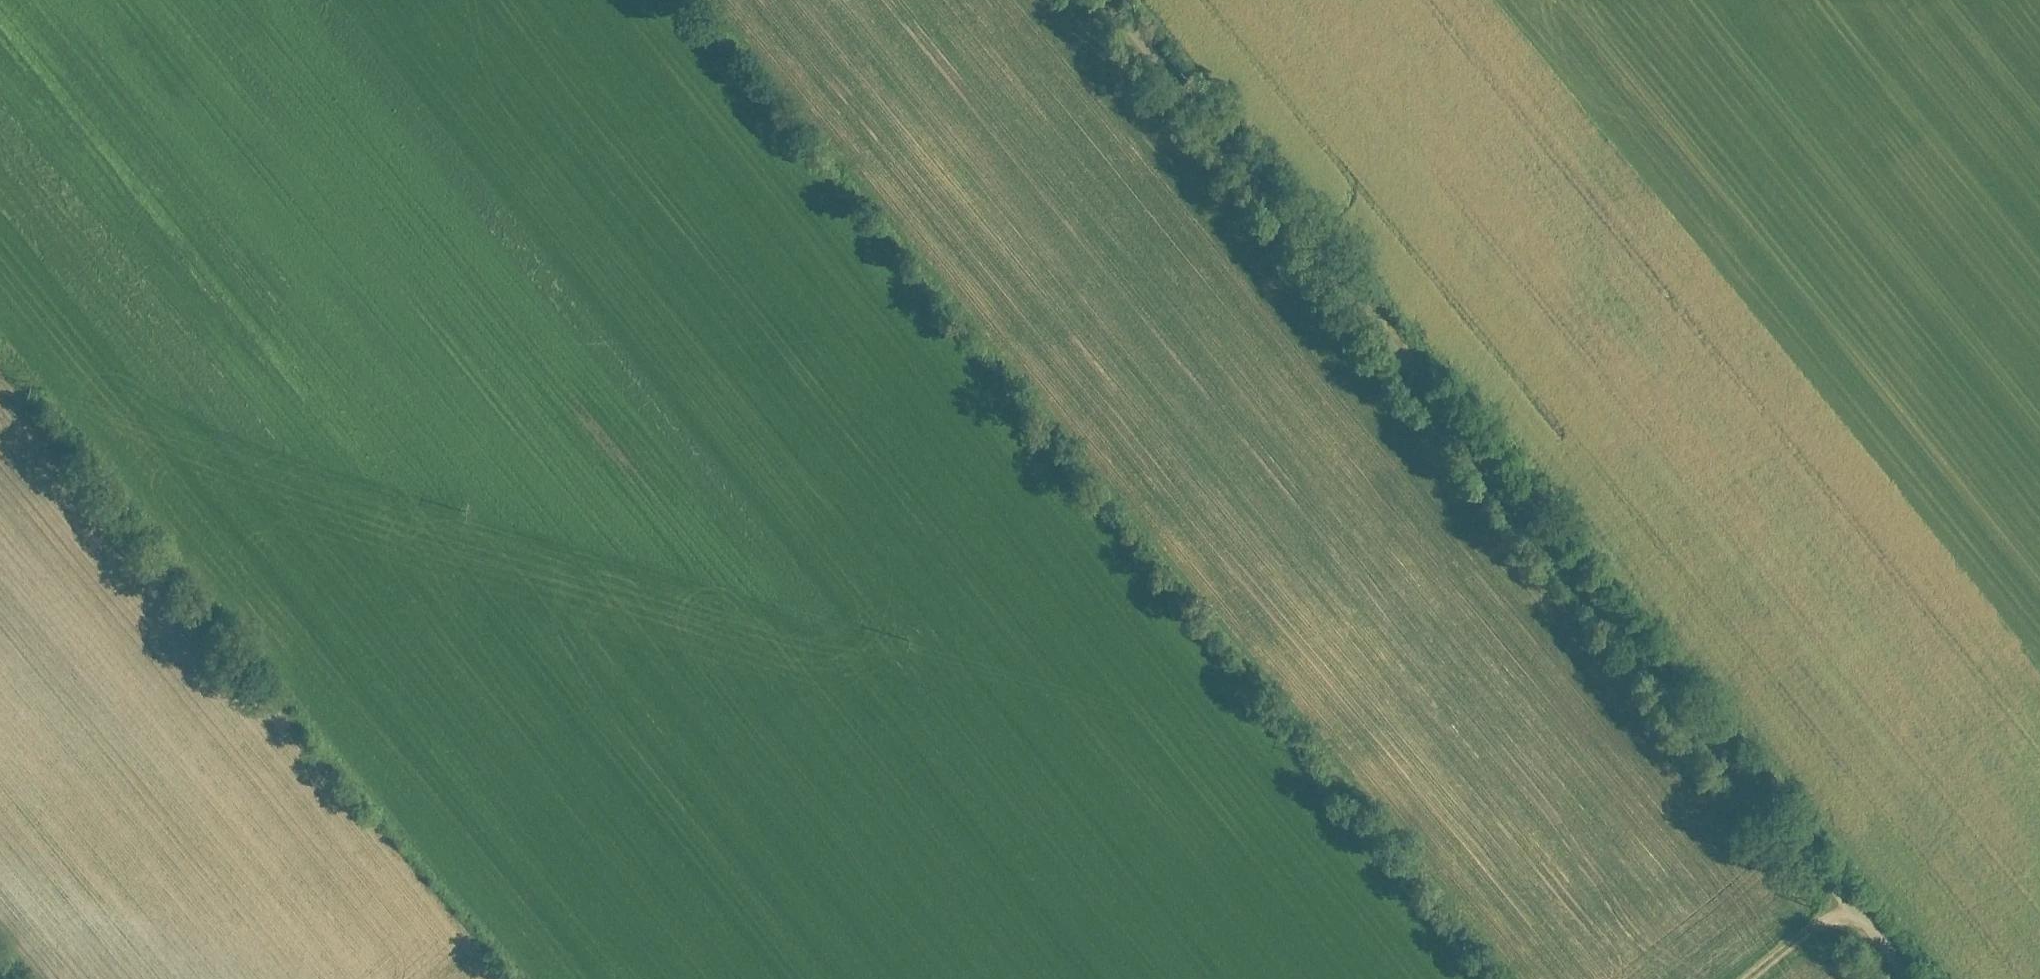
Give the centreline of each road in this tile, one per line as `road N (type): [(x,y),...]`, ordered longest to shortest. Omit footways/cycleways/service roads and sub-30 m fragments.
road 1 (residential): [(1911,978),(1112,0)]

